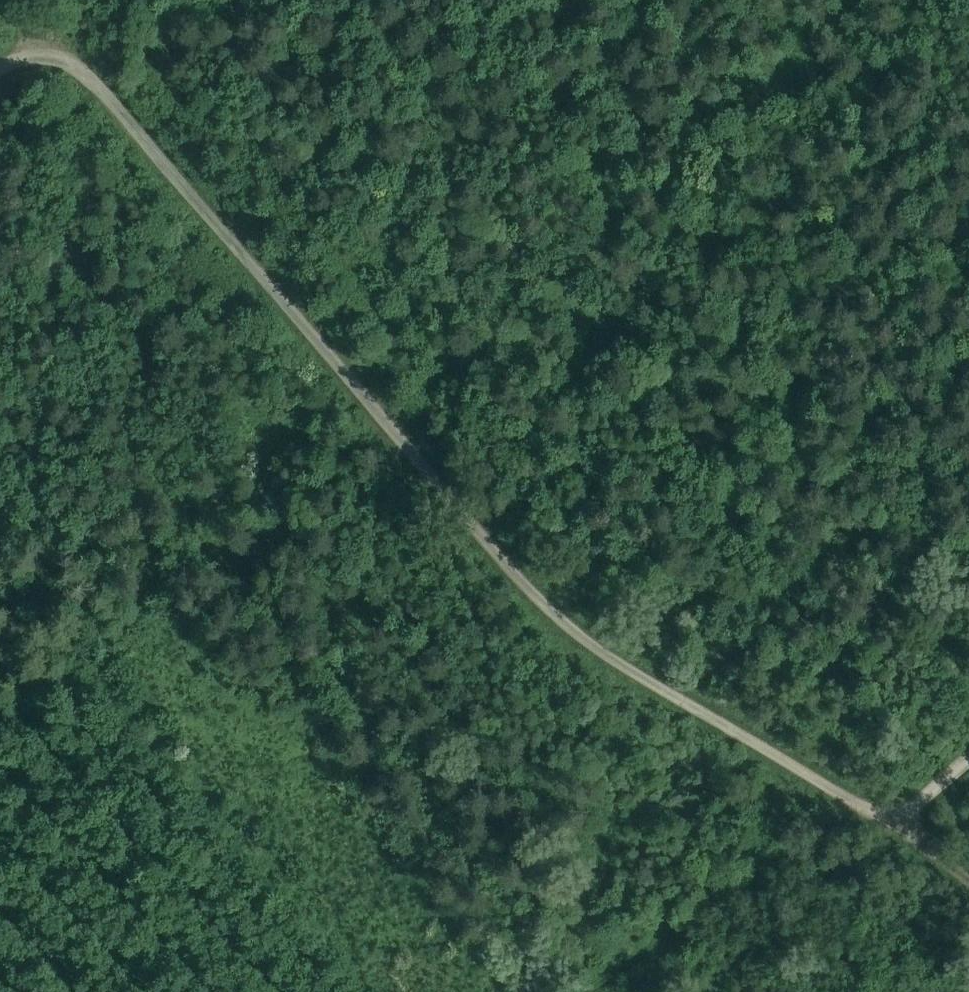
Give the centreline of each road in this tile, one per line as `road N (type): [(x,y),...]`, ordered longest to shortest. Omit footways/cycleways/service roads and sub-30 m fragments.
road 1 (track): [(0,63),(39,45),(72,61),(558,618),(968,880)]
road 2 (track): [(863,808),(748,878),(590,991)]

